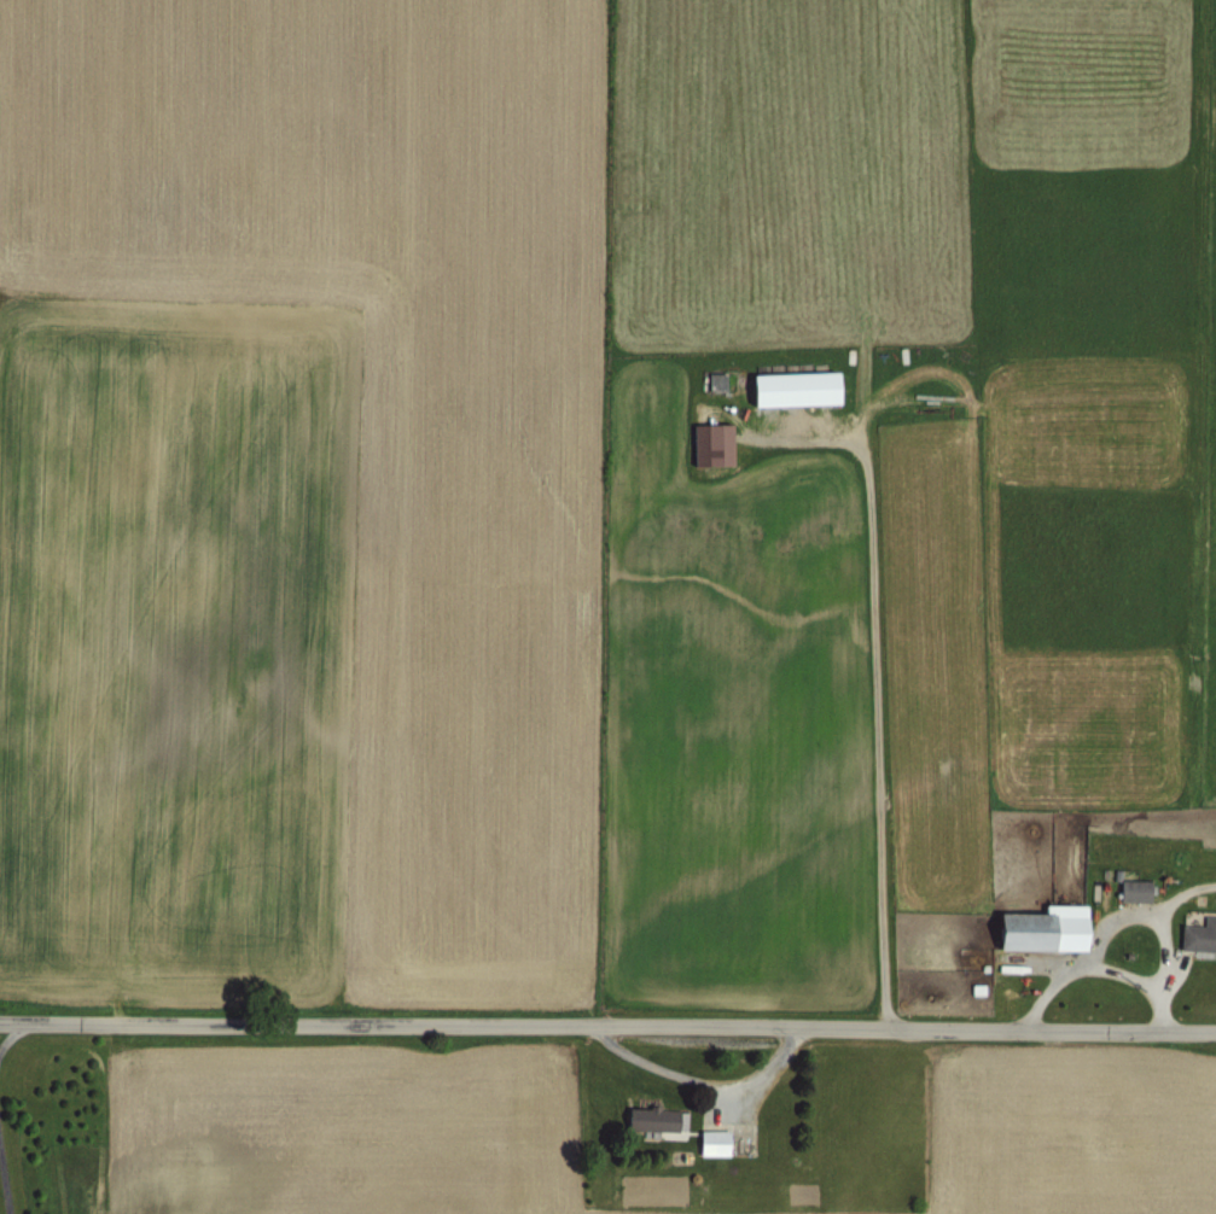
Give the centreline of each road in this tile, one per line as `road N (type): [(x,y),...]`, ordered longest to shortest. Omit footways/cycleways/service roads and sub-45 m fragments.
road 1 (residential): [(0,1022),(1215,1035)]

